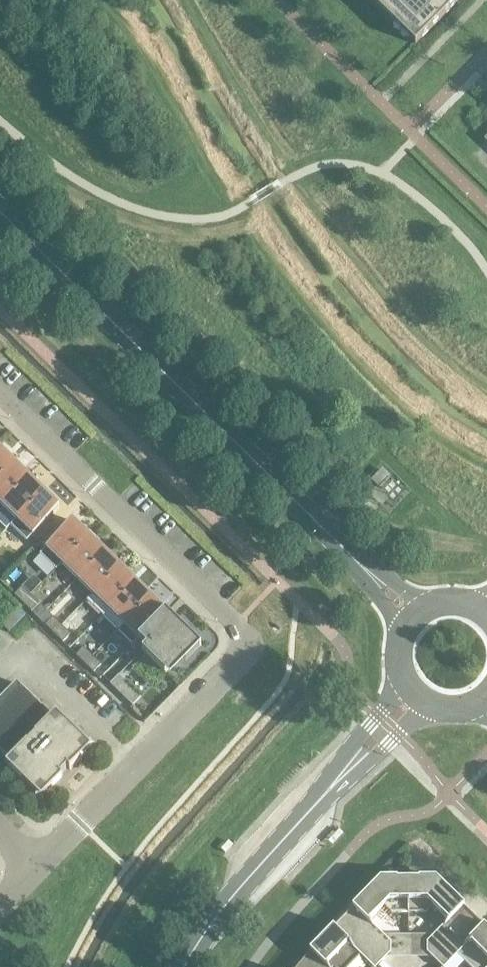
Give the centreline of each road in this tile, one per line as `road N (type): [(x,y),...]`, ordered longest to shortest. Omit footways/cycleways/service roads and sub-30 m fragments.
road 1 (tertiary): [(413,616),(0,210)]
road 2 (residential): [(0,394),(252,642),(240,661)]
road 3 (tertiary): [(187,966),(255,872),(417,697)]
road 4 (unclassified): [(37,868),(240,661)]

